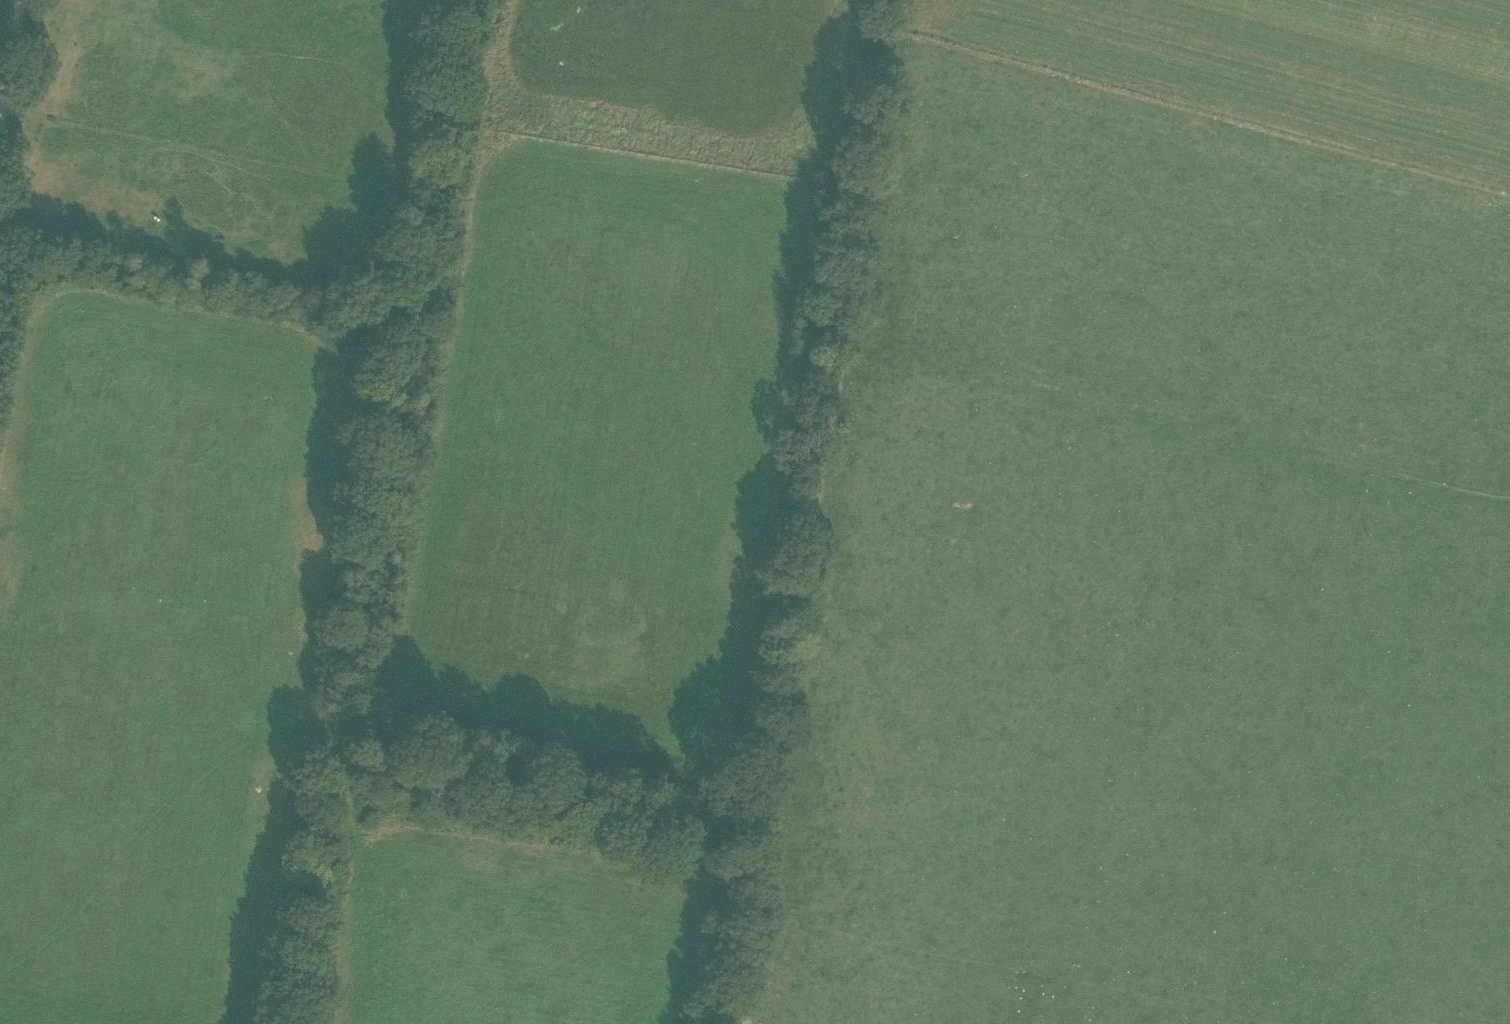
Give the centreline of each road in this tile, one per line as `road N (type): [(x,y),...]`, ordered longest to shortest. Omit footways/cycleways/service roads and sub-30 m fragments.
road 1 (track): [(307,1023),(474,0)]
road 2 (track): [(0,132),(21,0)]

